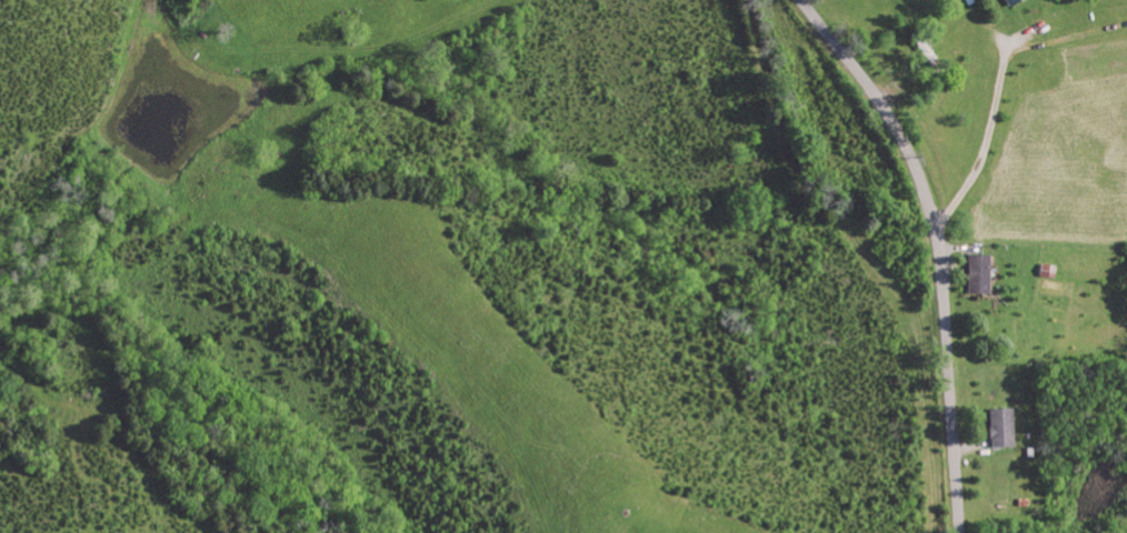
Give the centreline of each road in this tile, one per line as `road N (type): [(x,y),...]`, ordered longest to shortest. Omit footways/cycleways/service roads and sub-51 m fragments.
road 1 (residential): [(959,532),(944,283),(929,204),(882,103),(801,0)]

